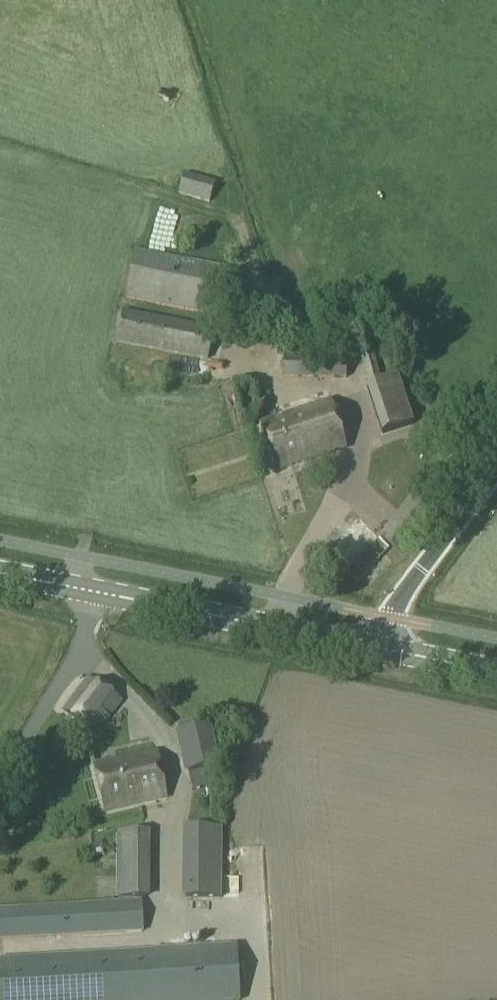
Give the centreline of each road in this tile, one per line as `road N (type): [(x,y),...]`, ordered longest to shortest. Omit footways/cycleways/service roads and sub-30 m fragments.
road 1 (secondary): [(383,651),(84,592)]
road 2 (unclassified): [(0,789),(75,656),(84,592)]
road 3 (unclassified): [(383,651),(410,585),(496,469)]

